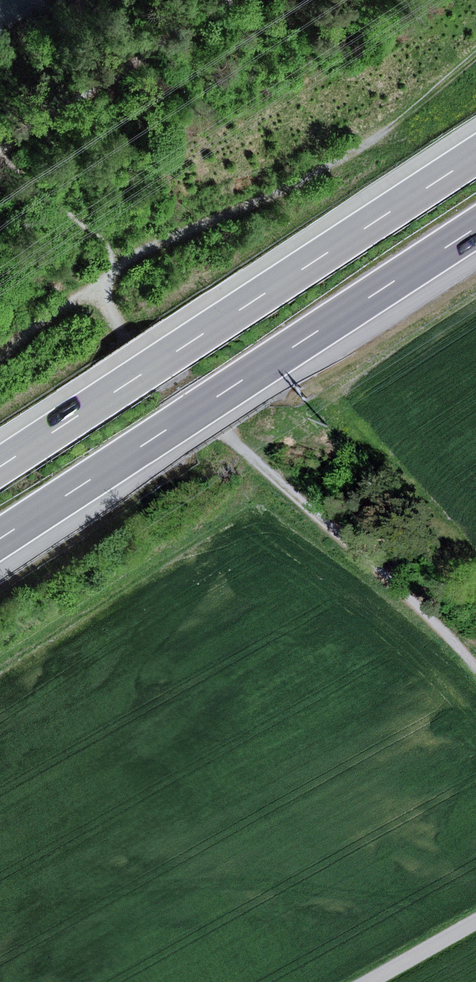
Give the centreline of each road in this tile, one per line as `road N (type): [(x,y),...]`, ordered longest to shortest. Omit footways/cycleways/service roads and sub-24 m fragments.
road 1 (motorway): [(475,152),(0,467)]
road 2 (motorway): [(0,539),(475,230)]
road 3 (track): [(475,665),(121,336),(105,297),(107,278)]
road 4 (track): [(0,147),(216,0)]
road 5 (track): [(475,921),(368,981)]

